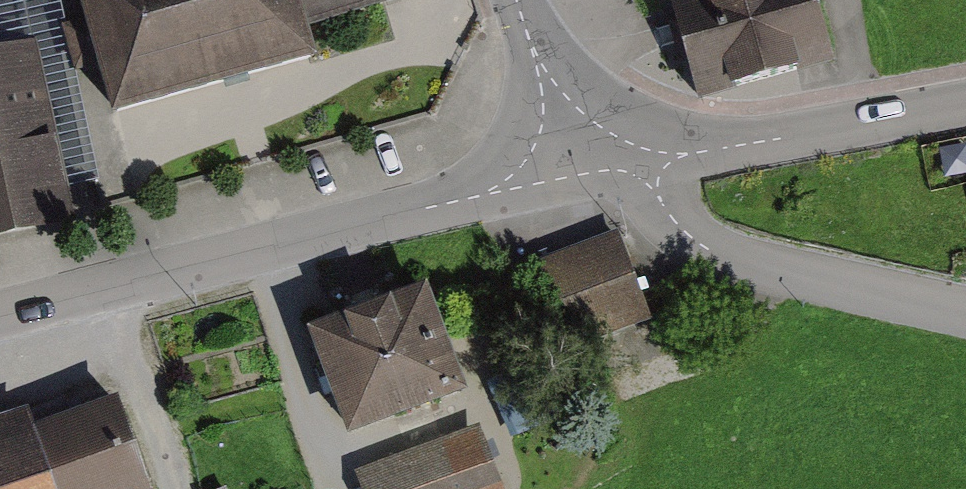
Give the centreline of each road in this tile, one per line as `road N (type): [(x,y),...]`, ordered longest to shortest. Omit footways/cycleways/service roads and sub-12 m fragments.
road 1 (residential): [(0,315),(469,198),(593,151)]
road 2 (residential): [(593,151),(716,254),(965,309)]
road 3 (residential): [(593,151),(702,151),(965,103)]
road 4 (residential): [(516,0),(534,54),(593,151)]

